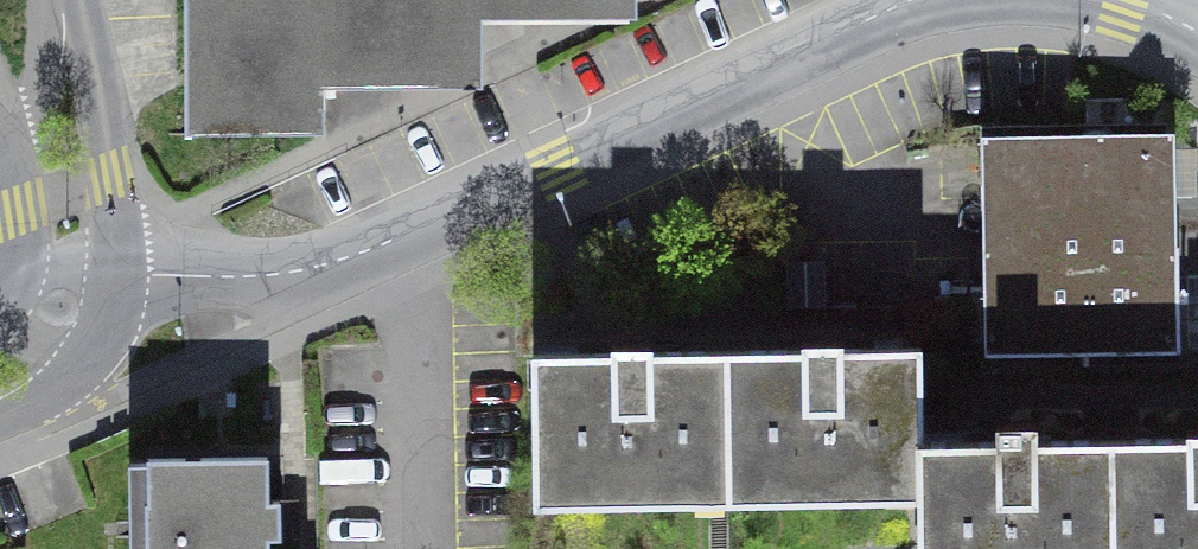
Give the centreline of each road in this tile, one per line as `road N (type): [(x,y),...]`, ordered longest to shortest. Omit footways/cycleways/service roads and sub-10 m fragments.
road 1 (residential): [(119,273),(248,277),(353,257),(915,0)]
road 2 (residential): [(119,273),(104,124),(65,0)]
road 3 (residential): [(50,0),(41,72),(3,172),(13,233),(9,270)]
road 4 (residential): [(0,422),(33,409),(78,373),(104,335),(119,273)]

